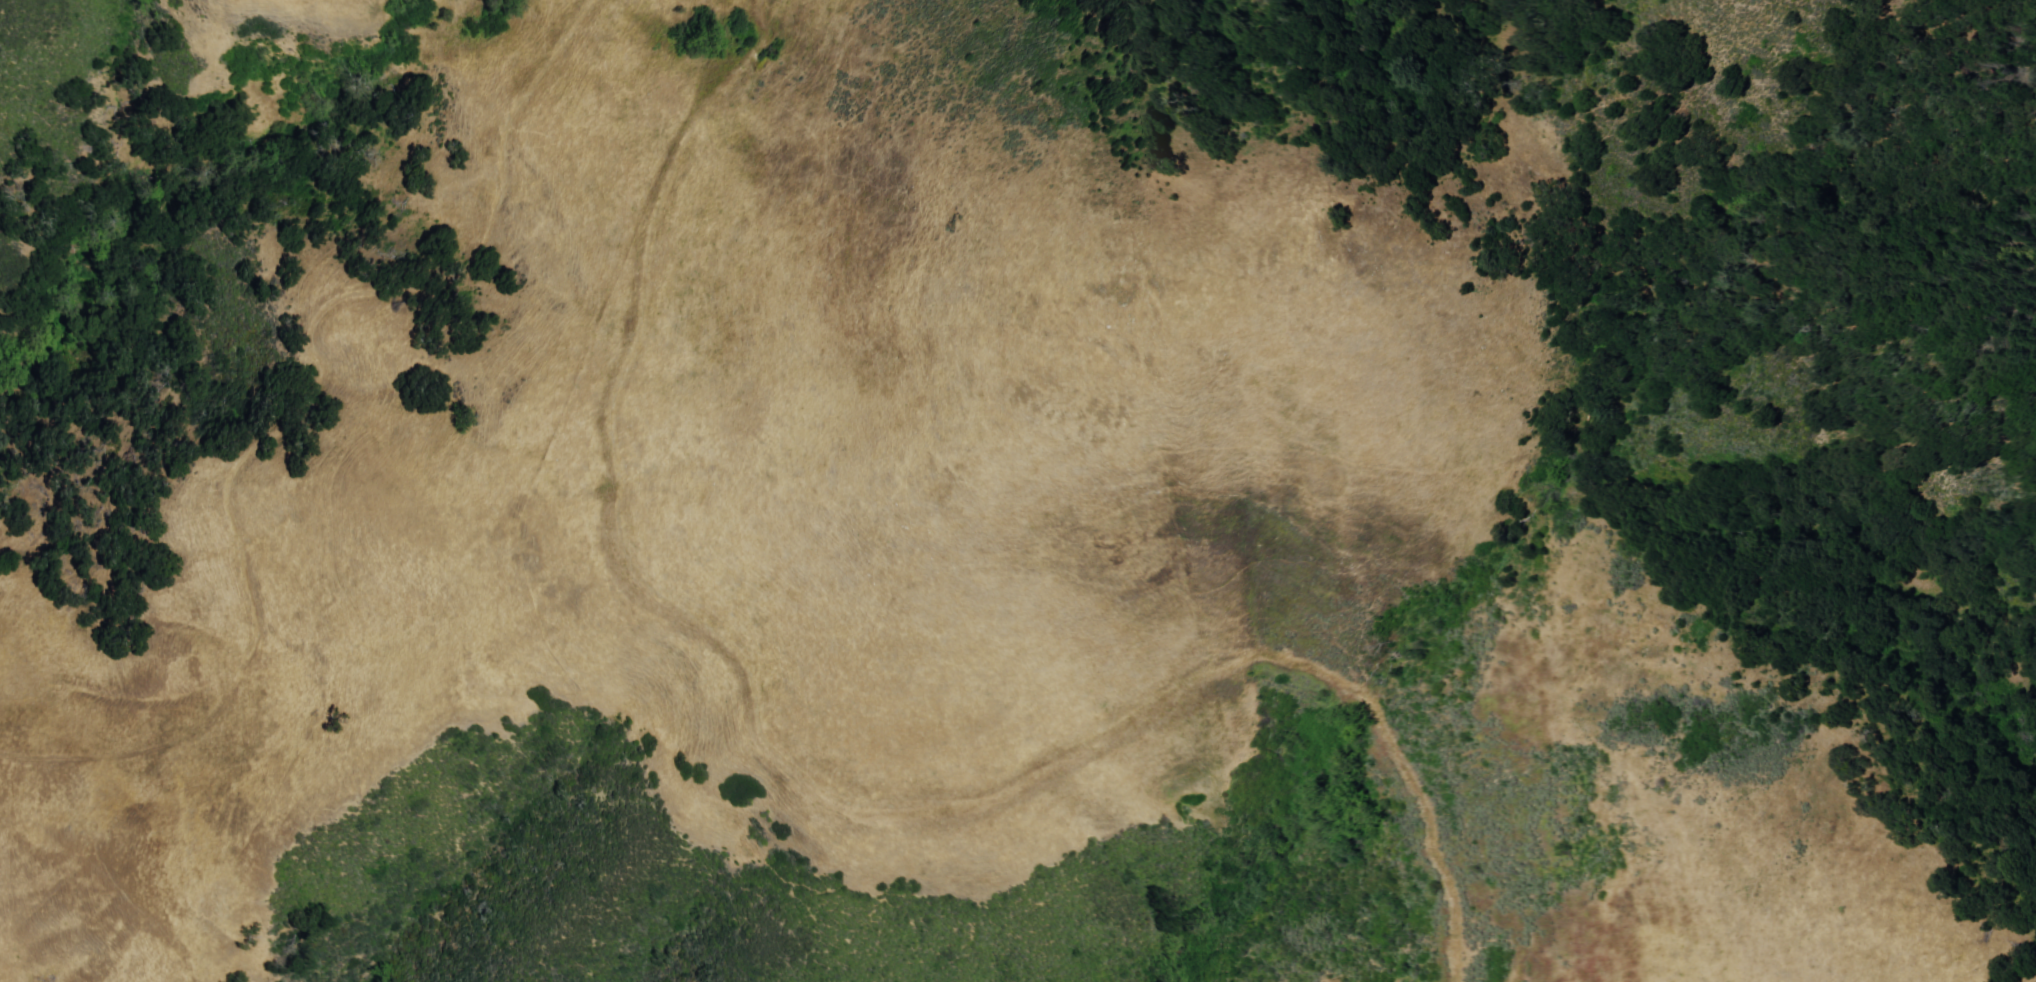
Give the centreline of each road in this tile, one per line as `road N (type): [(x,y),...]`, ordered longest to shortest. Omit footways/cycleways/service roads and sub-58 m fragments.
road 1 (track): [(1458,981),(1453,889),(1423,800),(1367,701),(1304,666),(1273,657),(1235,667),(977,812),(881,821),(822,801),(766,758),(741,665),(631,582),(614,525),(606,414),(635,334),(661,174),(705,105),(767,43),(770,0)]

